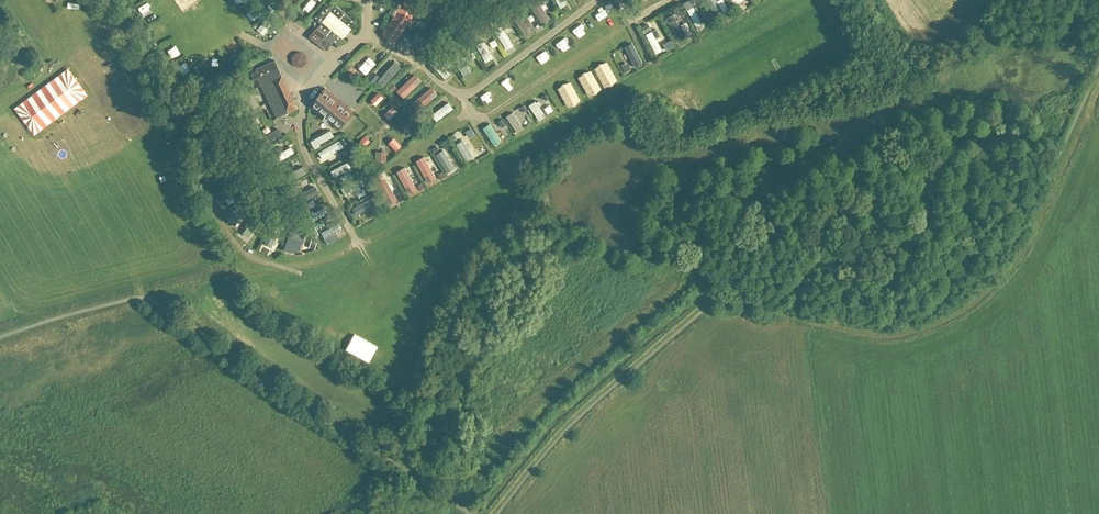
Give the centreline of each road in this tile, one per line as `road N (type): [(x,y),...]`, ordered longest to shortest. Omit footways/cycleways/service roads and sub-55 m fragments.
road 1 (track): [(1098,95),(1021,258),(963,317),(883,338),(725,297)]

